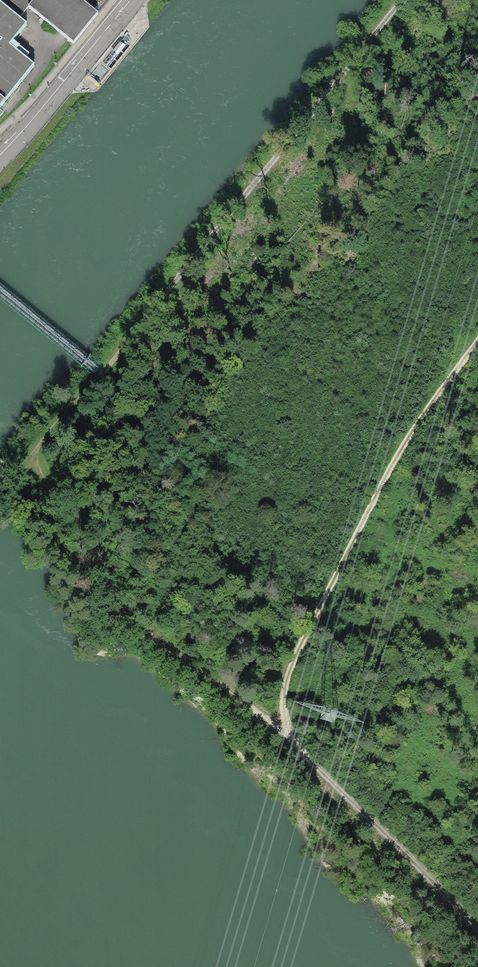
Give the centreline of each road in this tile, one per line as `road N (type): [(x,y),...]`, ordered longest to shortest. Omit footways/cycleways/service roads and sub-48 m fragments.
road 1 (track): [(403,0),(98,373)]
road 2 (track): [(288,735),(288,672),(412,427),(477,338)]
road 3 (track): [(288,735),(477,929)]
road 4 (unclassified): [(133,0),(0,161)]

